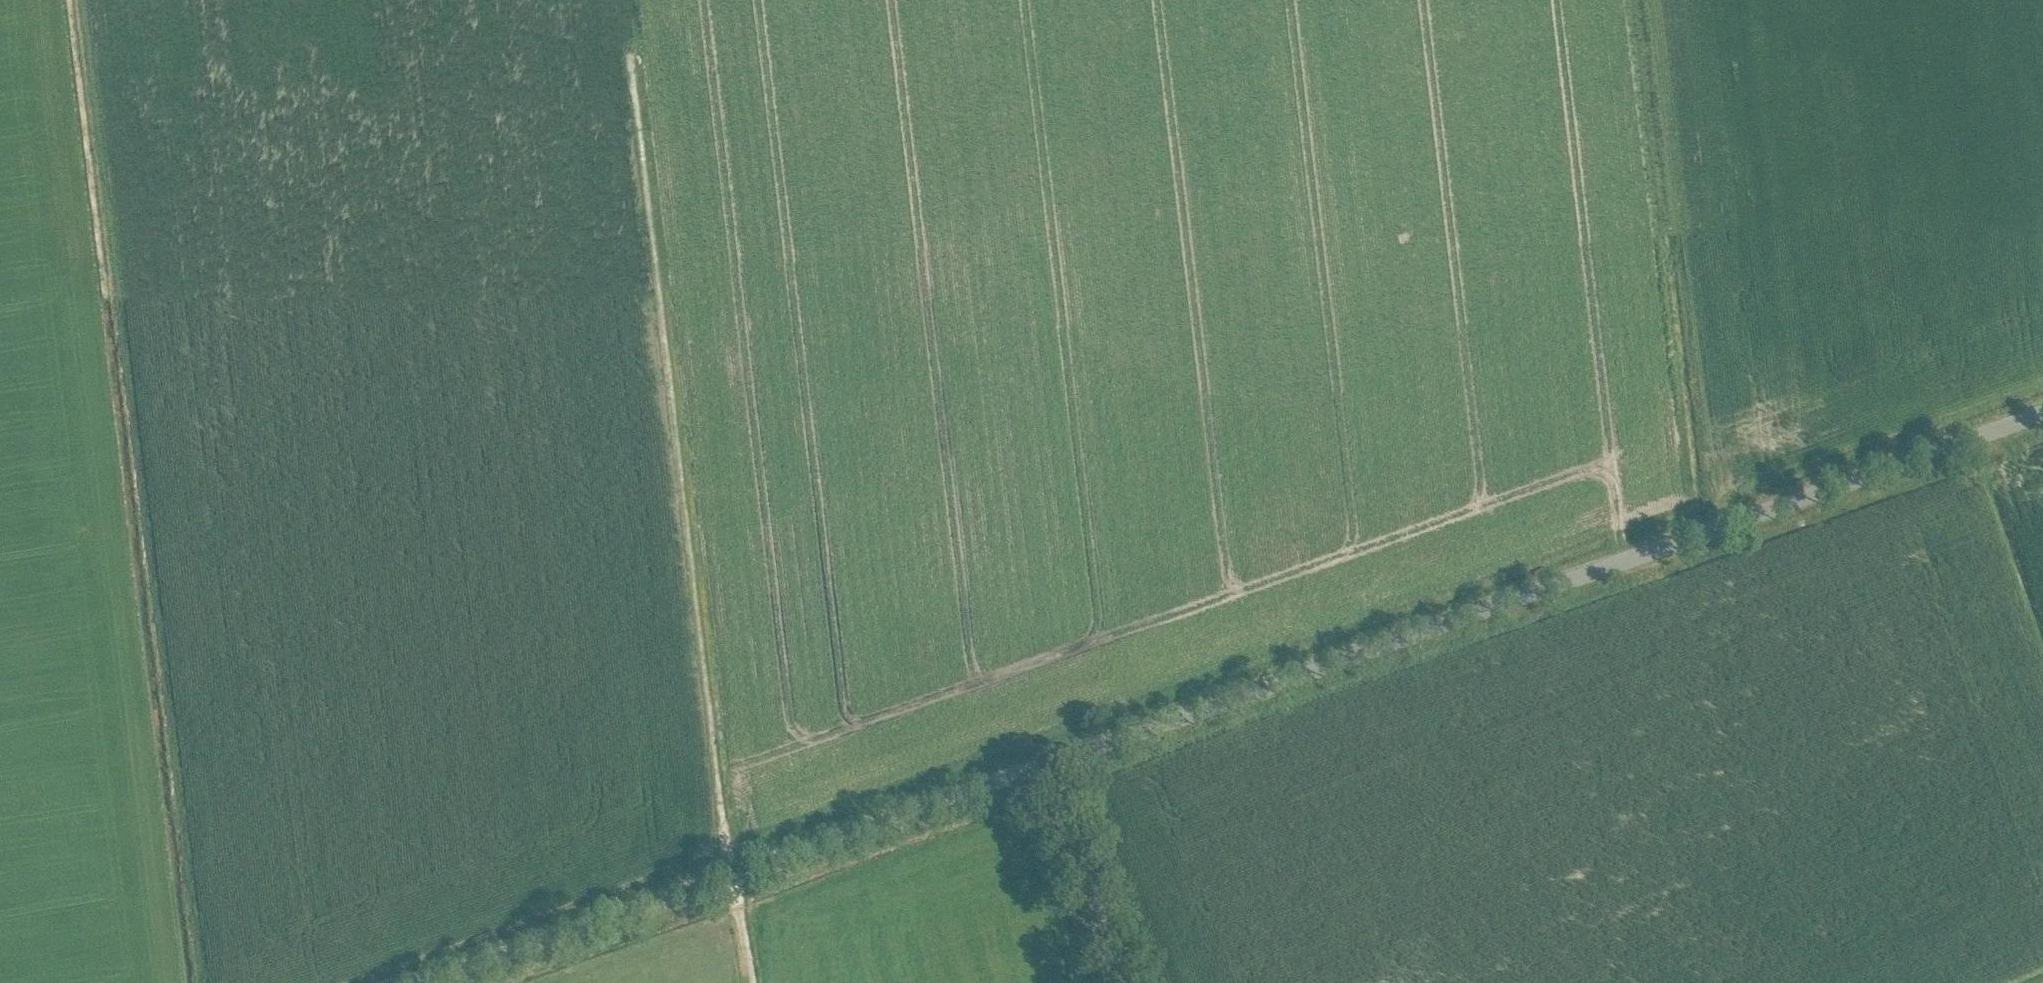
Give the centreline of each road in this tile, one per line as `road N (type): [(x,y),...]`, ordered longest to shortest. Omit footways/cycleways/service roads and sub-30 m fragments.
road 1 (unclassified): [(1043,767),(2042,413)]
road 2 (unclassified): [(427,982),(1043,767)]
road 3 (unclassified): [(1119,982),(1043,767)]

